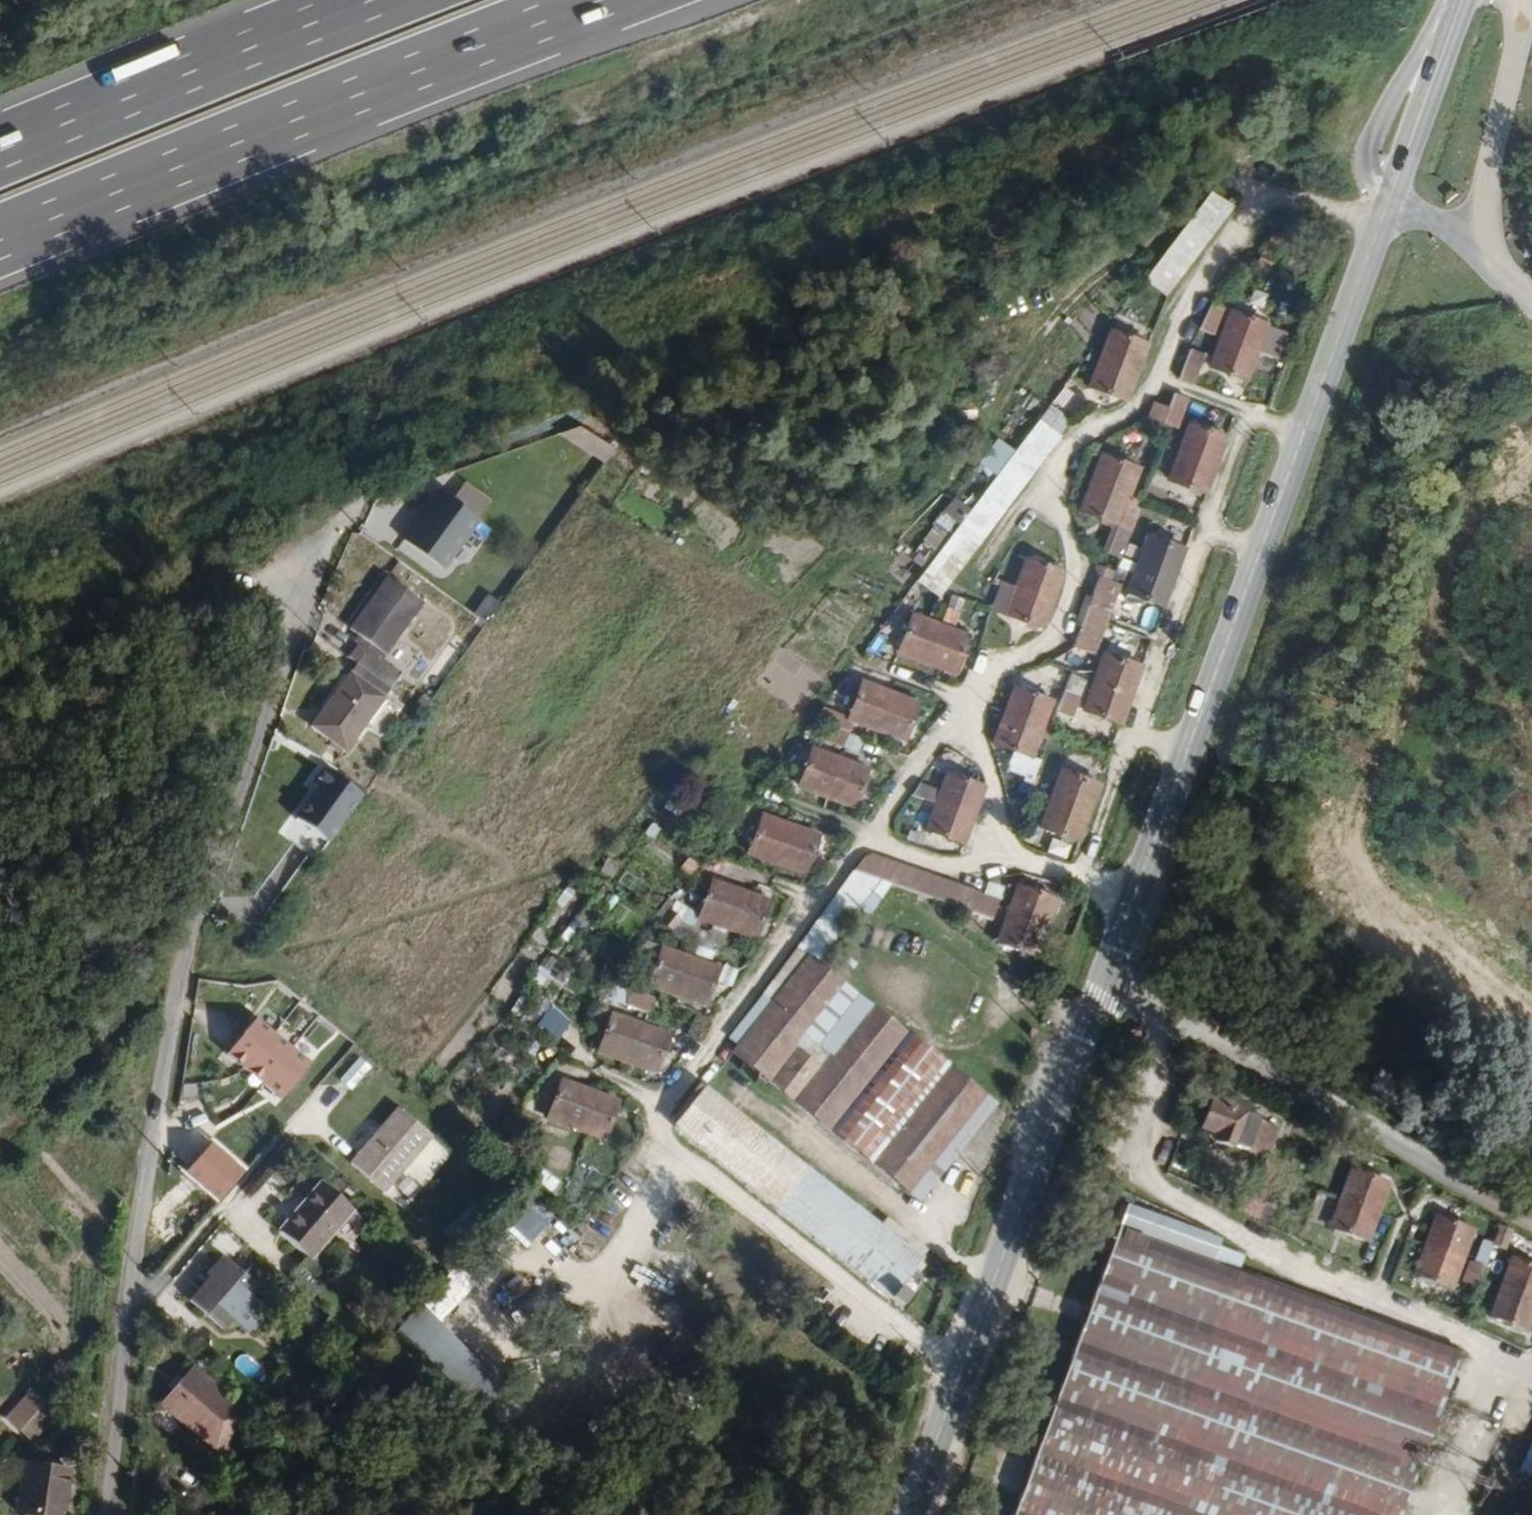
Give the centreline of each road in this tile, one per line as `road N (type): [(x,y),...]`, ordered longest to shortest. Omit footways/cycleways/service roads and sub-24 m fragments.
road 1 (primary): [(902,1514),(1464,0)]
road 2 (track): [(0,636),(343,496),(609,408),(721,460),(827,543),(906,510),(1093,295),(1191,159),(1262,200)]
road 3 (residential): [(343,496),(257,702),(182,926),(123,1222),(94,1514)]
road 4 (motorway): [(0,243),(611,0)]
road 5 (track): [(533,858),(533,838),(599,753),(750,647),(905,674),(966,697)]
road 6 (track): [(371,1514),(556,1262),(655,1153)]
road 7 (track): [(172,966),(304,961),(490,889),(589,862)]
road 8 (motorway): [(370,0),(0,150)]
road 9 (track): [(557,868),(379,779)]
road 10 (unclassified): [(1447,1514),(1490,1392)]

